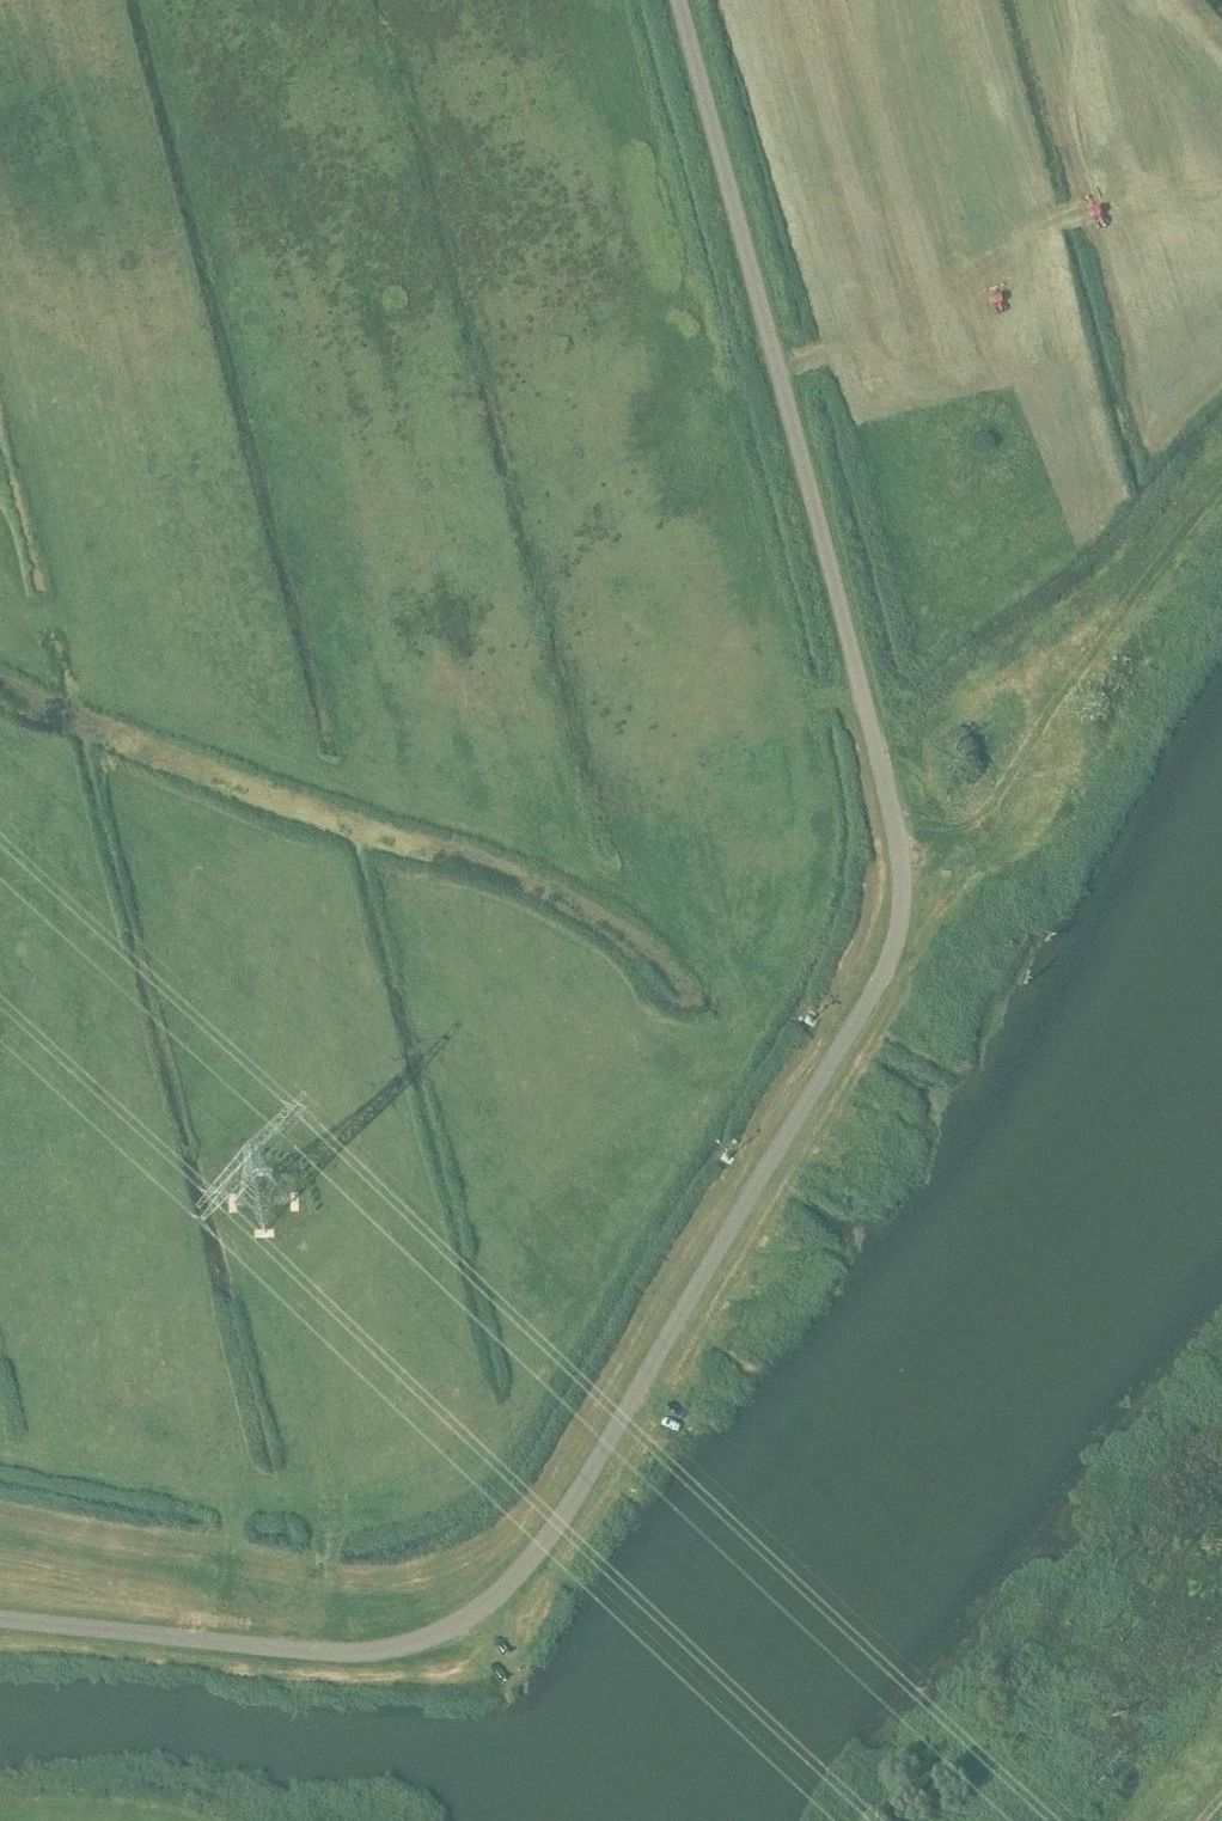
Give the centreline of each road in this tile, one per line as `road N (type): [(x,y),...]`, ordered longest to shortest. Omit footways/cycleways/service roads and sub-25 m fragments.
road 1 (unclassified): [(0,1615),(371,1653),(482,1618),(541,1557),(884,976),(903,903),(896,839),(677,0)]

